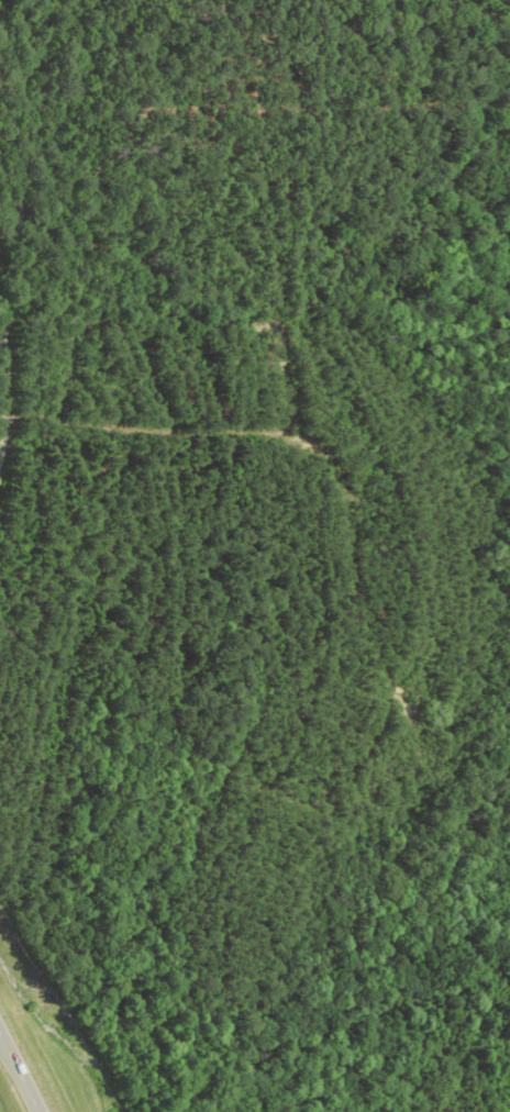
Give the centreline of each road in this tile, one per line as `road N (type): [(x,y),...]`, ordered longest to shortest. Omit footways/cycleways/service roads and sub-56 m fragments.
road 1 (track): [(509,807),(487,791),(367,474),(302,424),(102,424)]

